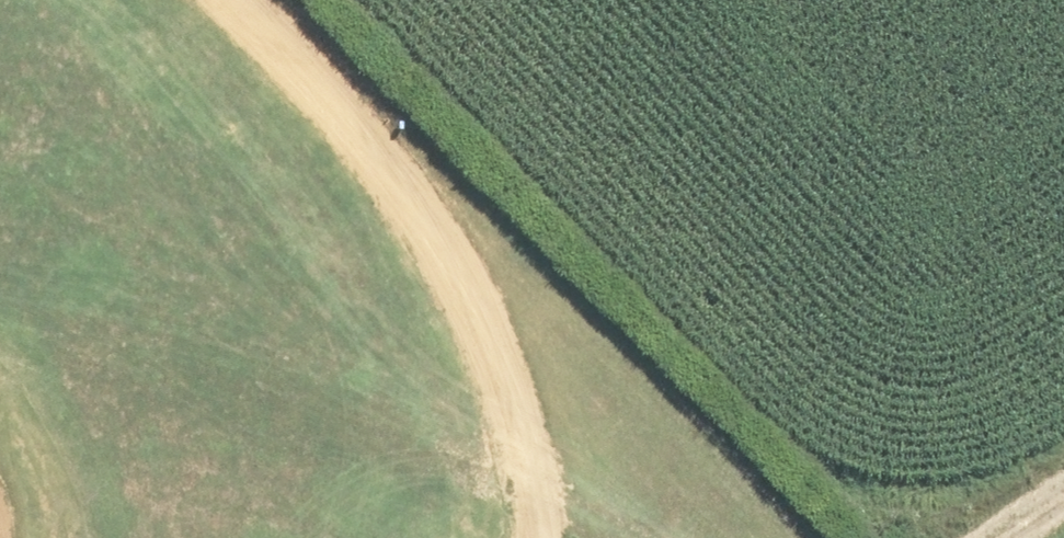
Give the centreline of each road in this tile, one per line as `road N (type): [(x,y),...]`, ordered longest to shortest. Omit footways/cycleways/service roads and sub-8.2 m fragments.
road 1 (track): [(234,0),(406,223),(529,465),(524,537)]
road 2 (track): [(654,537),(526,505)]

